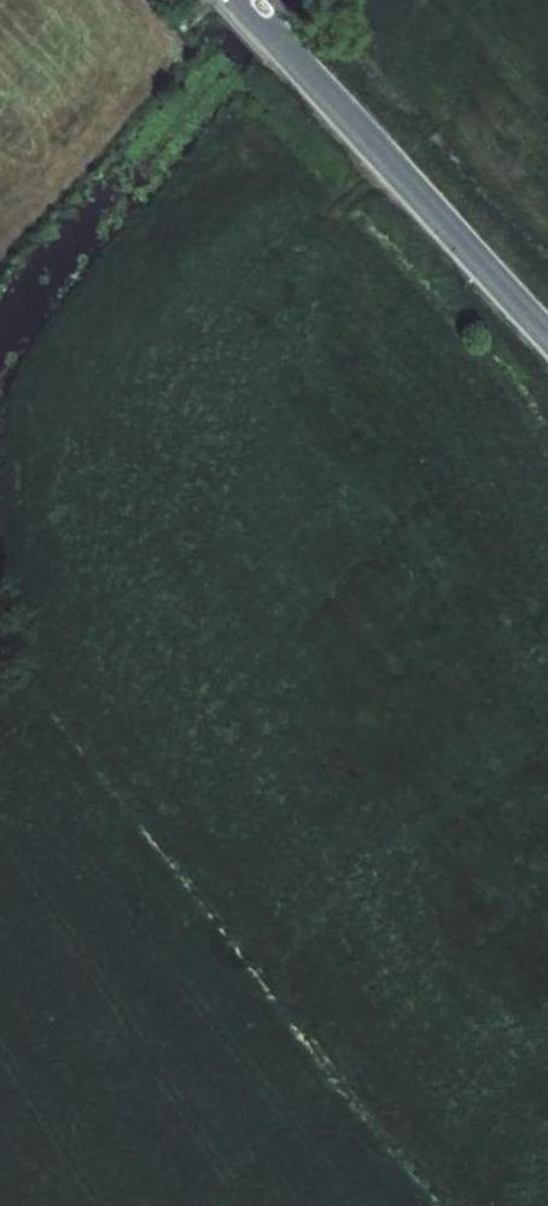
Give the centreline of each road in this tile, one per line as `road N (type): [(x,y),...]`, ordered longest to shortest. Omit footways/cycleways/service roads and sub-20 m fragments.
road 1 (tertiary): [(547,338),(241,0)]

